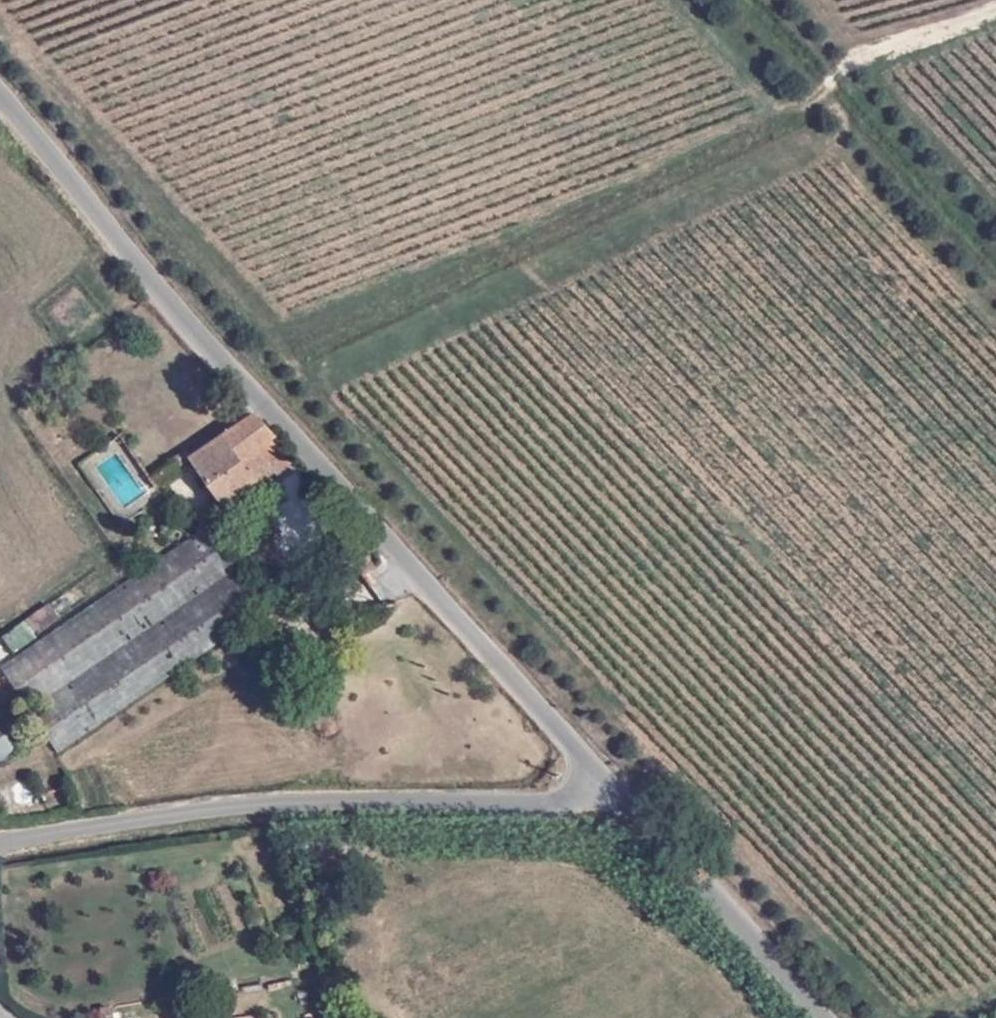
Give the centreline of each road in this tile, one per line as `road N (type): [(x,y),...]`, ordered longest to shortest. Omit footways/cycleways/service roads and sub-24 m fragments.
road 1 (track): [(0,24),(297,340),(781,117)]
road 2 (unclassified): [(0,94),(225,362),(605,782)]
road 3 (unclassified): [(605,782),(567,800),(301,802),(0,838)]
road 4 (track): [(995,9),(854,65),(781,117),(675,0)]
road 5 (unclassified): [(605,782),(825,1017)]

